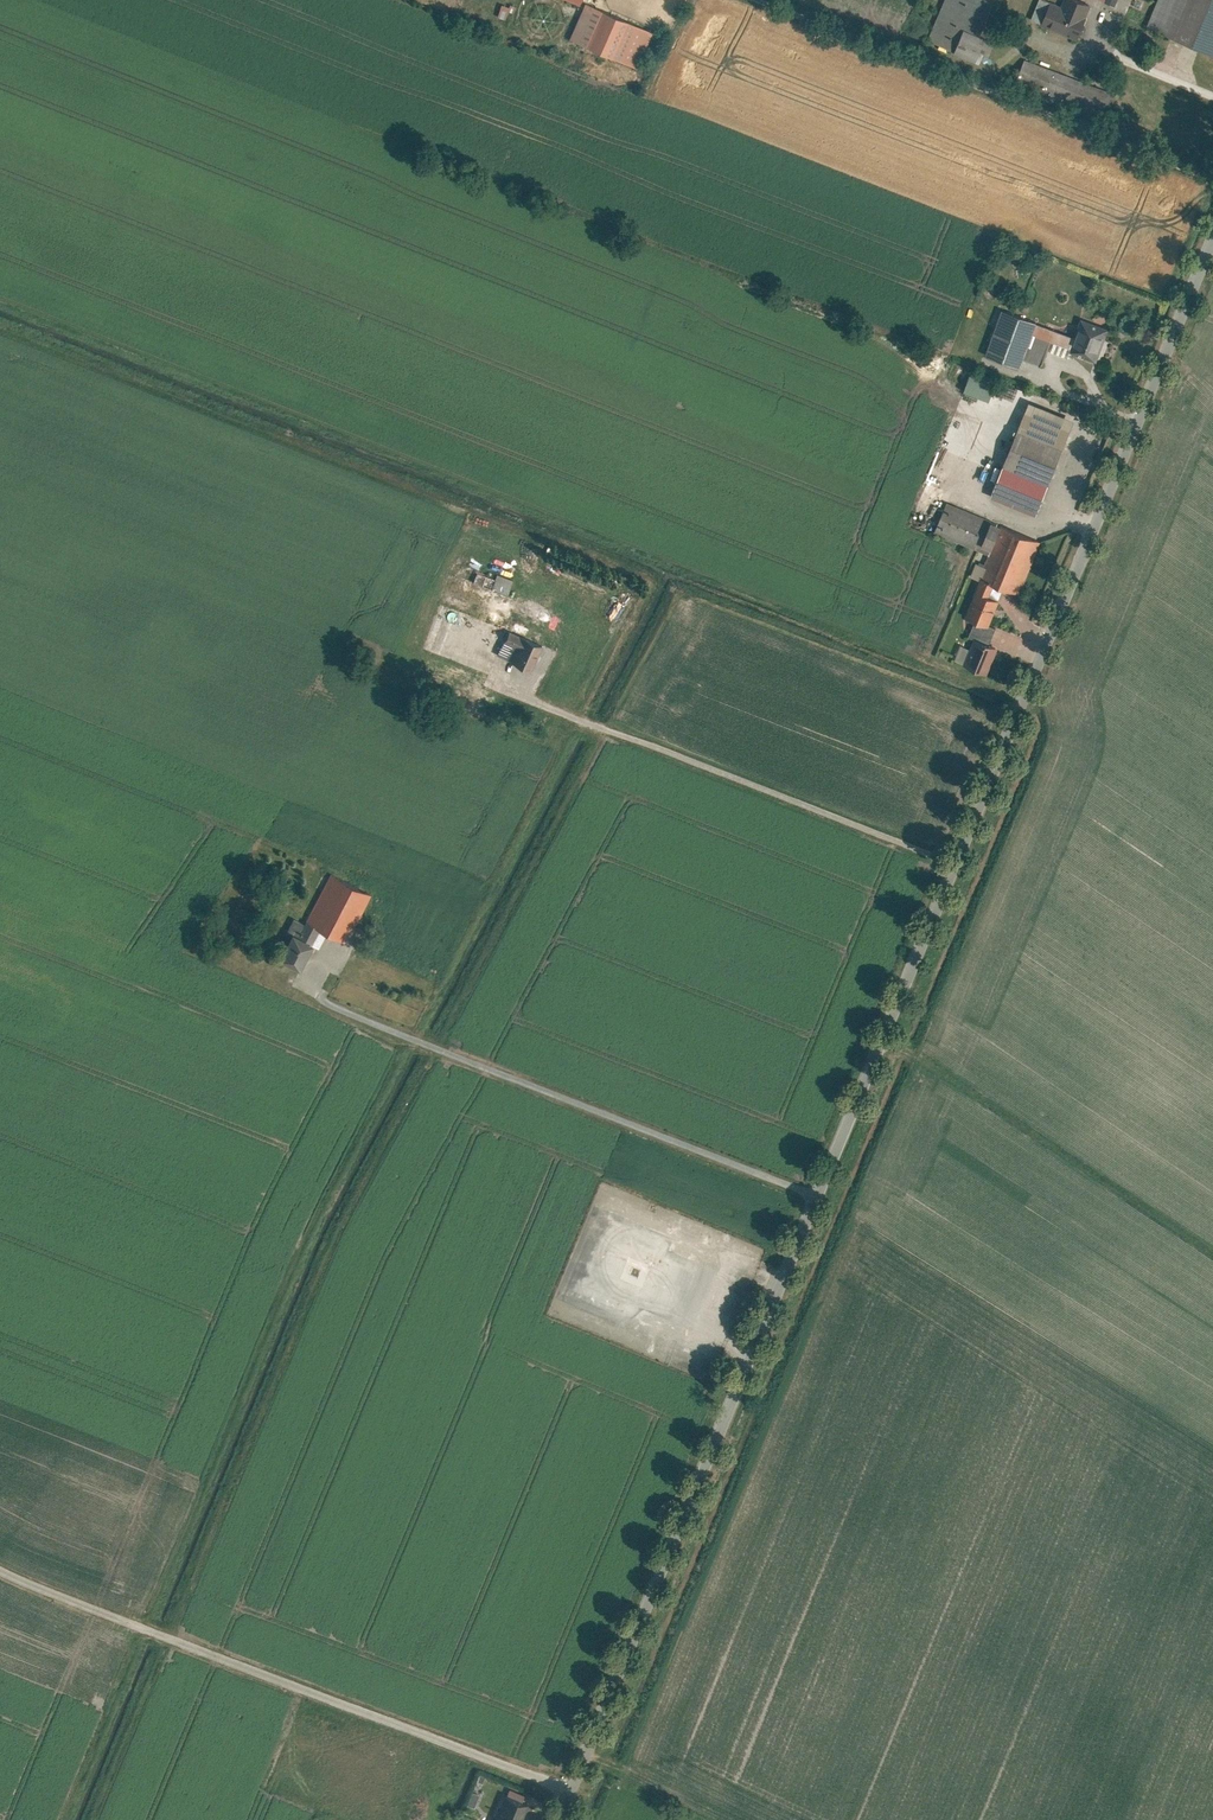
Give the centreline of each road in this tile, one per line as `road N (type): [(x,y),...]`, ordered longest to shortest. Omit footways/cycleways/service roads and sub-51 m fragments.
road 1 (unclassified): [(545,1819),(1212,198)]

